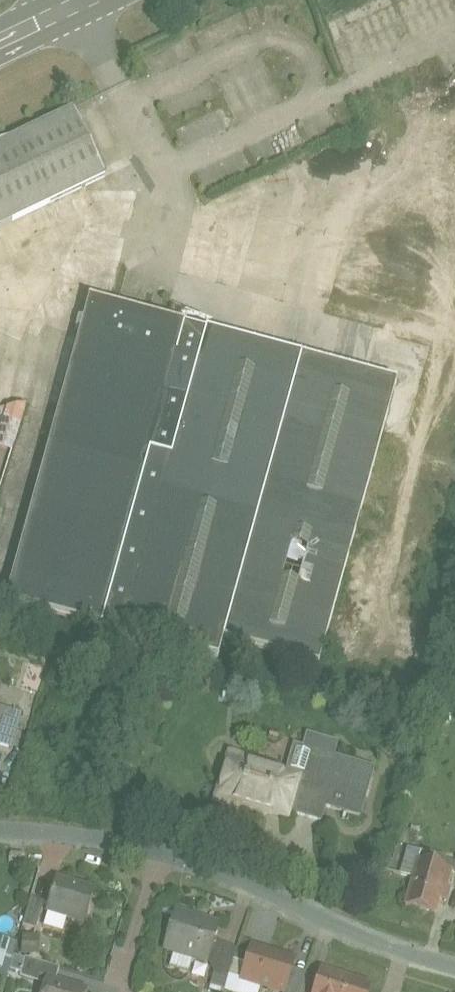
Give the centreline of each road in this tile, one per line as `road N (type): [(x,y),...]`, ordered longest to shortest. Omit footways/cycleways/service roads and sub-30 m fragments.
road 1 (residential): [(0,823),(159,851),(454,964)]

